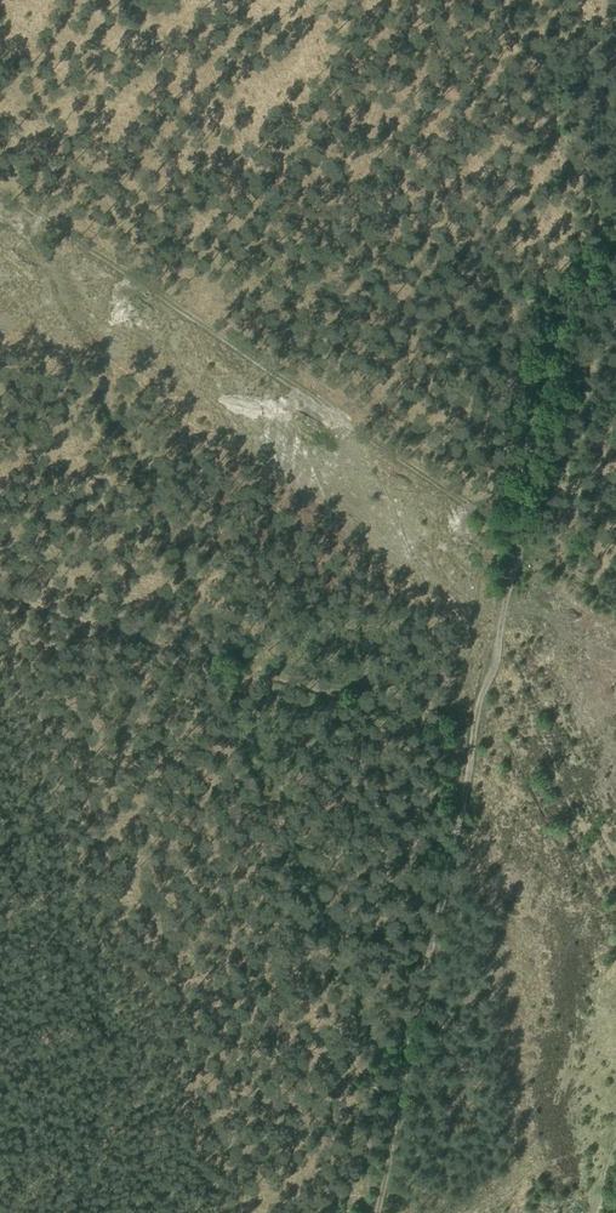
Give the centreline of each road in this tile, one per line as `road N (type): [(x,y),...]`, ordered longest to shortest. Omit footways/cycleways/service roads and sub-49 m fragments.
road 1 (track): [(514,546),(376,1212)]
road 2 (track): [(0,125),(37,213),(514,546)]
road 3 (track): [(615,252),(562,316),(514,546)]
road 4 (track): [(615,251),(507,0)]

